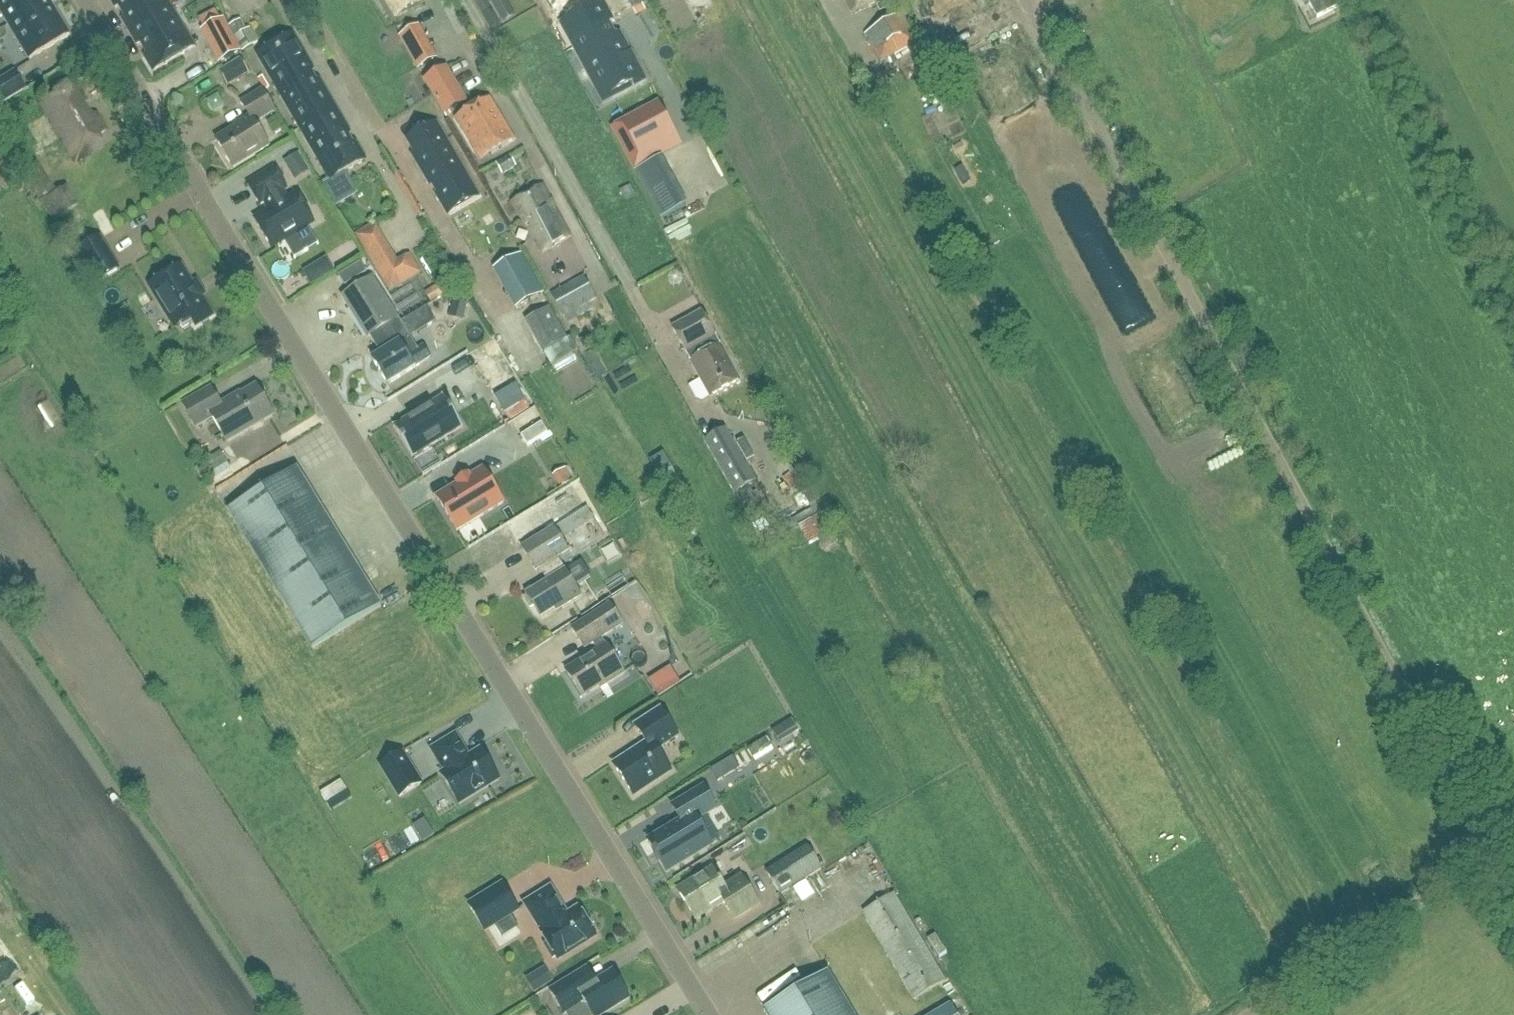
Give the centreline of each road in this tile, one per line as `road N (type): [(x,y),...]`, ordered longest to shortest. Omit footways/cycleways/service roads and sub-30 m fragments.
road 1 (unclassified): [(707,1014),(82,0)]
road 2 (unclassified): [(1513,895),(1022,0)]
road 3 (track): [(1490,852),(1254,1014)]

